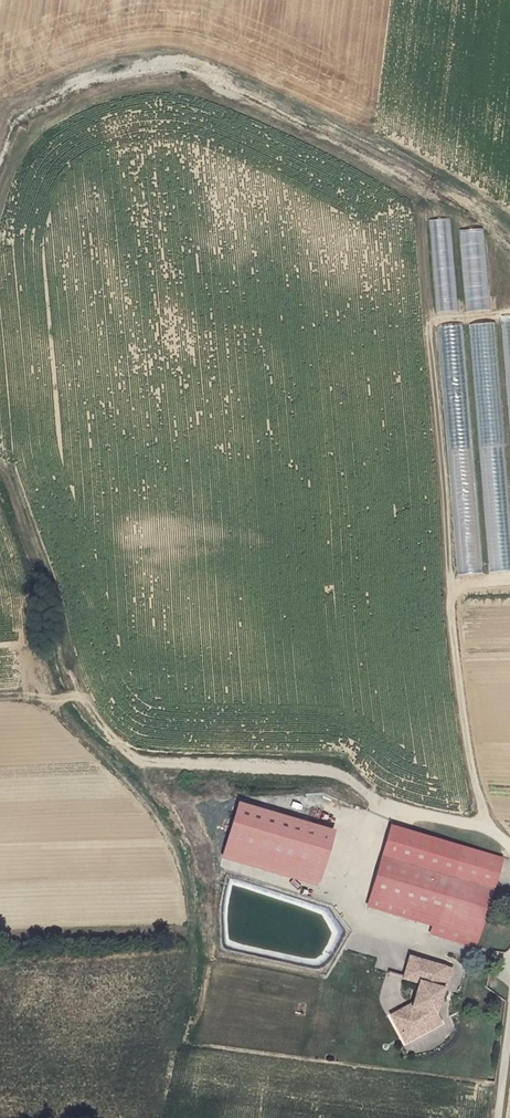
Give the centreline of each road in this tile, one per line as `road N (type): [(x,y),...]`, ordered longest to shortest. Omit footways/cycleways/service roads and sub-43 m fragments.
road 1 (track): [(0,705),(20,704),(21,675),(80,676),(112,736),(152,760),(323,763),(354,774),(380,796),(492,820),(509,835)]
road 2 (track): [(492,820),(478,781),(459,591),(509,586)]

